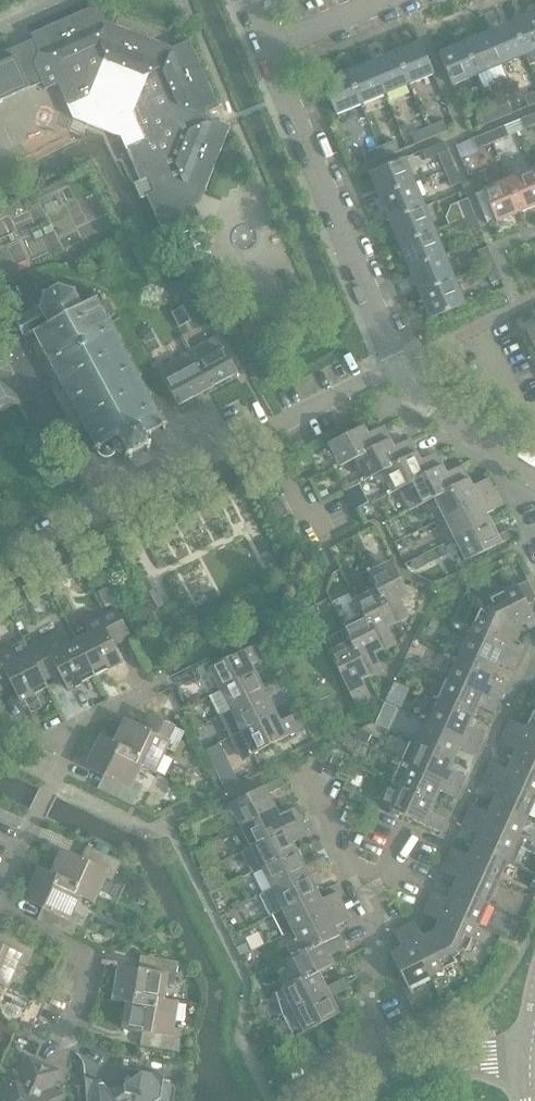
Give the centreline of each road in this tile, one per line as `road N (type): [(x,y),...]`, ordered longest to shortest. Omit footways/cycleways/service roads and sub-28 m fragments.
road 1 (residential): [(534,476),(422,405),(398,367),(267,52)]
road 2 (residential): [(405,1083),(372,1015),(378,931),(308,778)]
road 3 (residential): [(0,568),(253,444)]
road 4 (residential): [(0,893),(78,722),(149,690)]
road 5 (residential): [(63,1038),(93,963),(0,911)]
road 6 (residential): [(267,52),(395,0)]
road 7 (residential): [(531,1059),(454,1062),(405,1083)]

